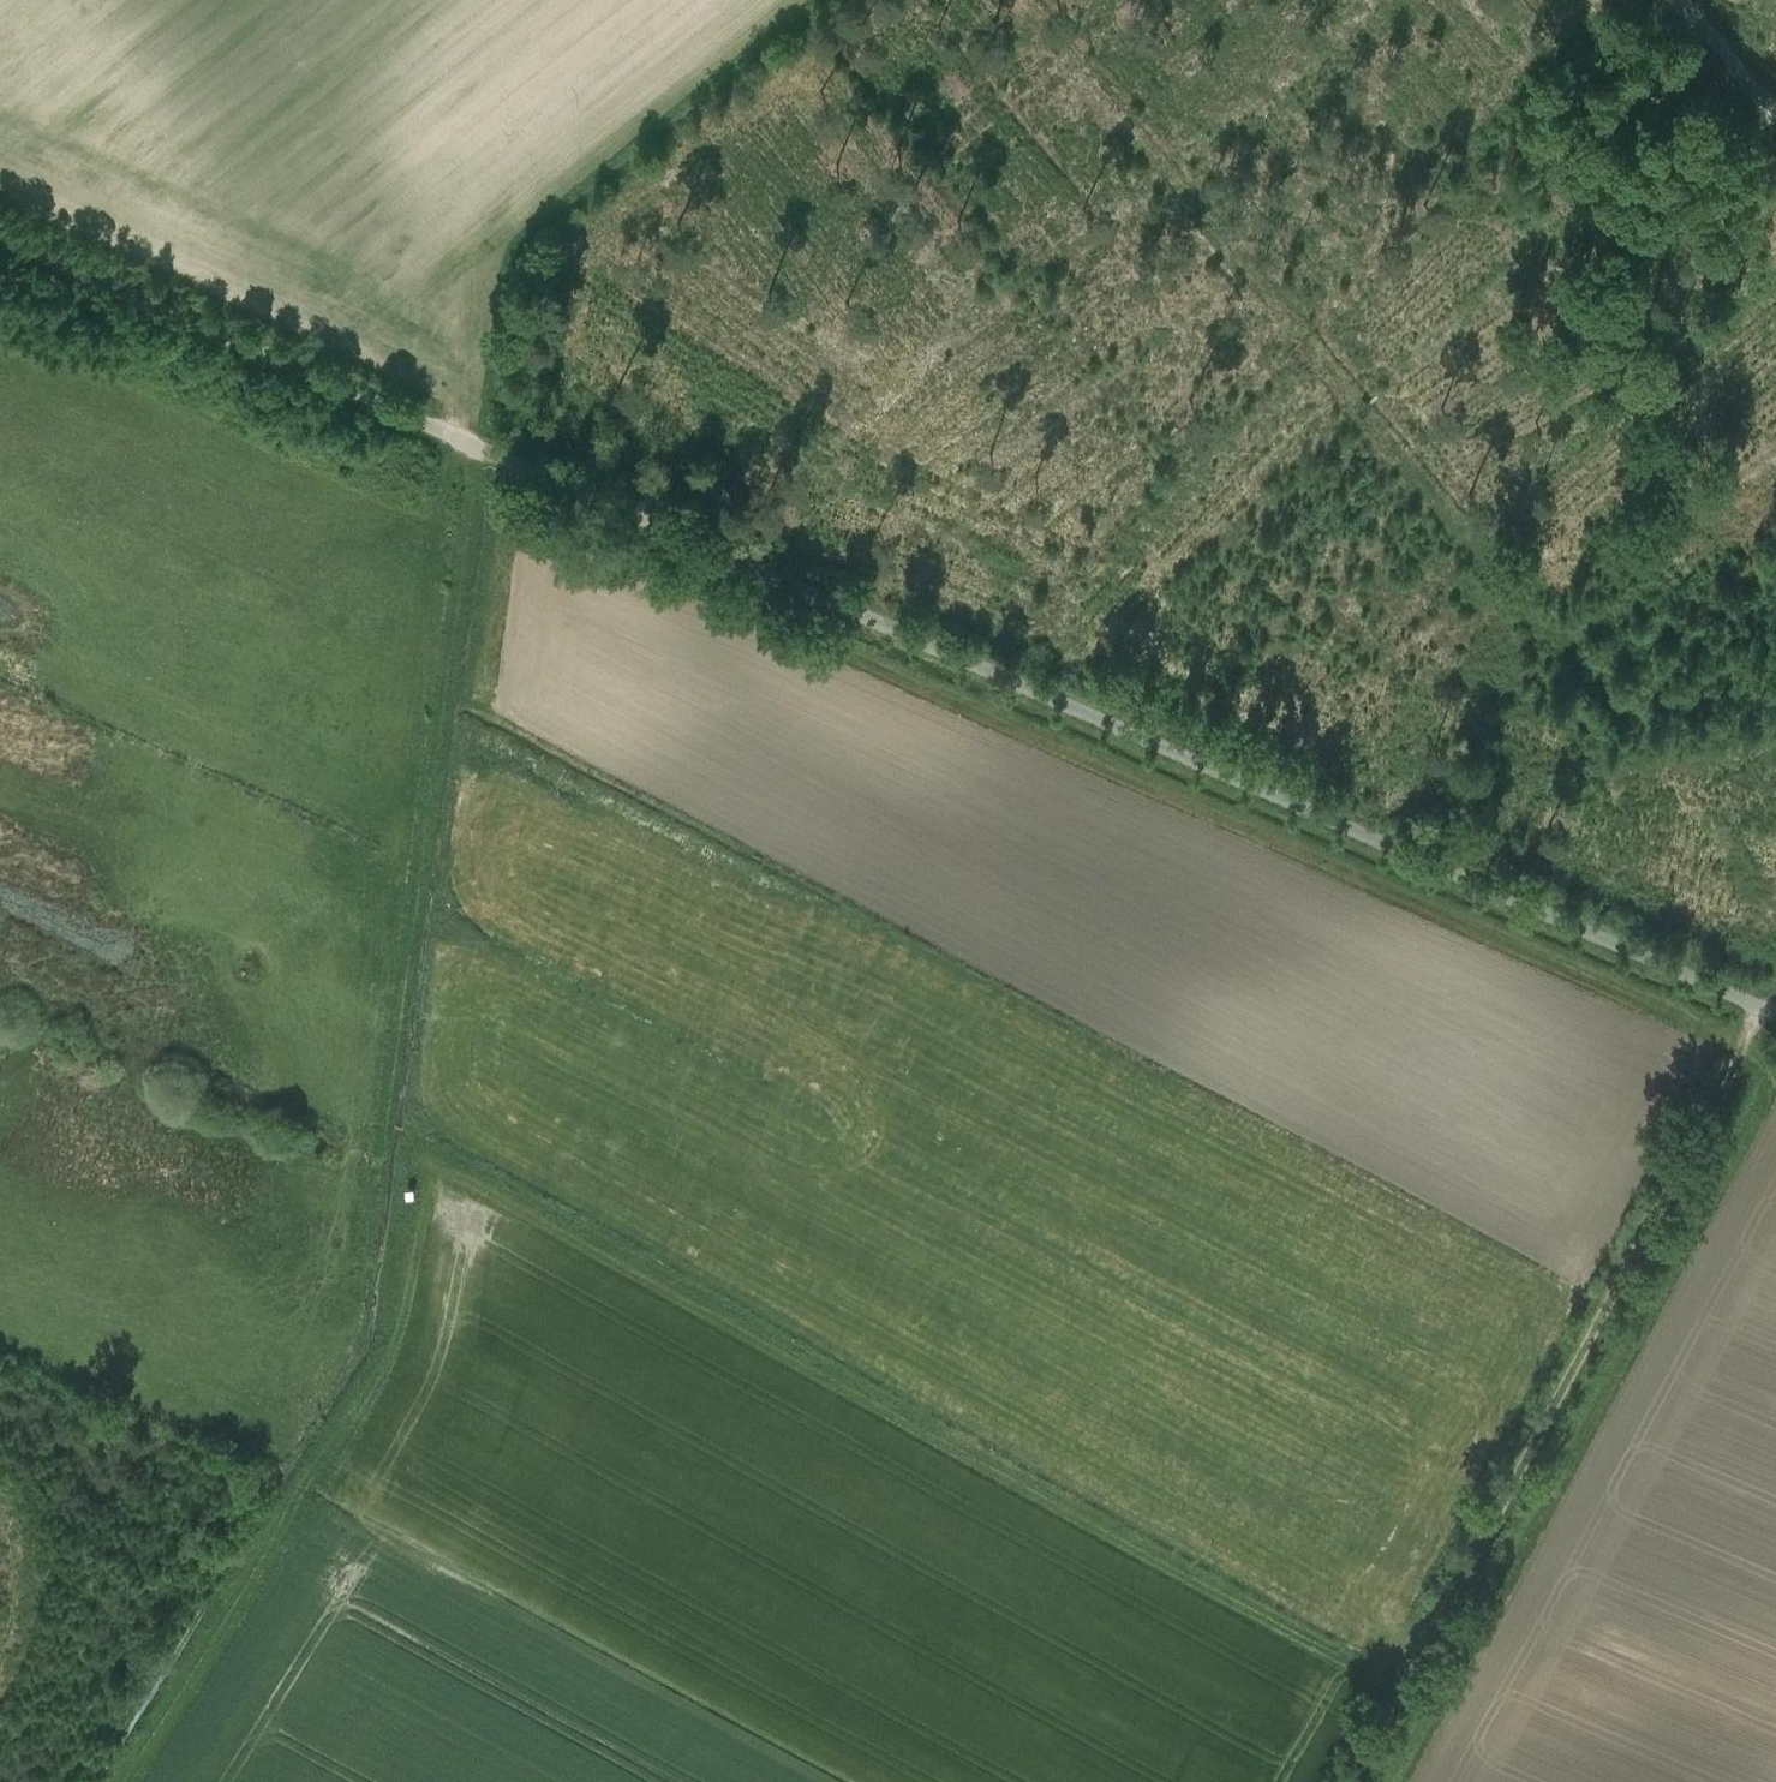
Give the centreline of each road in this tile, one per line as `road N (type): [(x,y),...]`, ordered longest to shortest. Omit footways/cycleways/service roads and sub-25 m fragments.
road 1 (unclassified): [(0,237),(1775,1013)]
road 2 (track): [(1358,1781),(1772,1011)]

